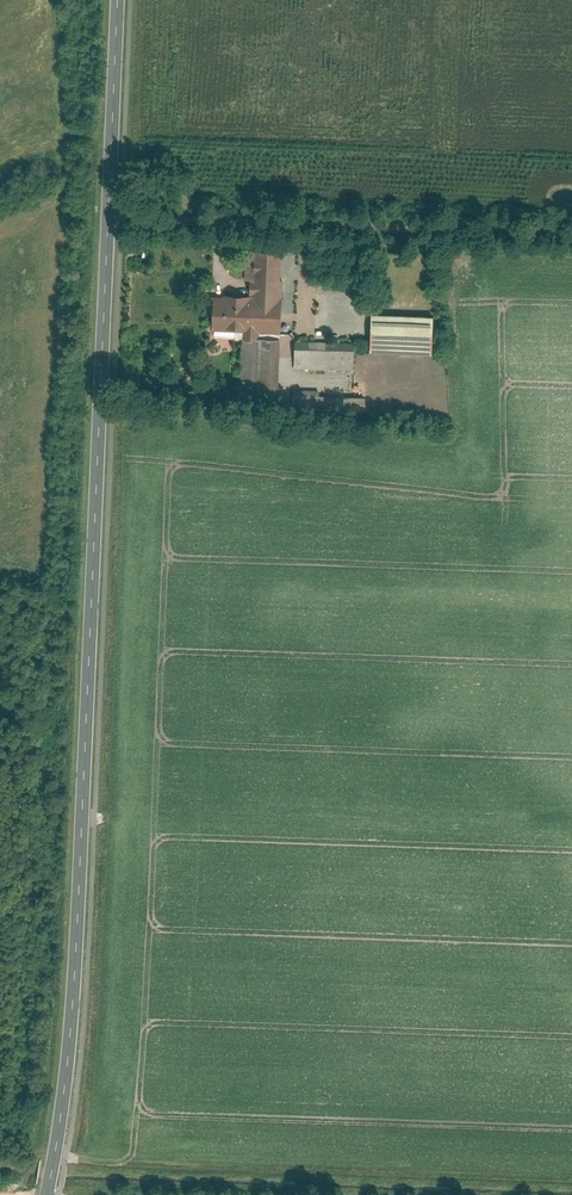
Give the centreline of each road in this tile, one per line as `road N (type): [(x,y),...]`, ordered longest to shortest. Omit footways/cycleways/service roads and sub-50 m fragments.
road 1 (tertiary): [(45,1194),(77,919),(107,218)]
road 2 (unclassified): [(107,218),(571,236)]
road 3 (tertiary): [(107,218),(117,0)]

